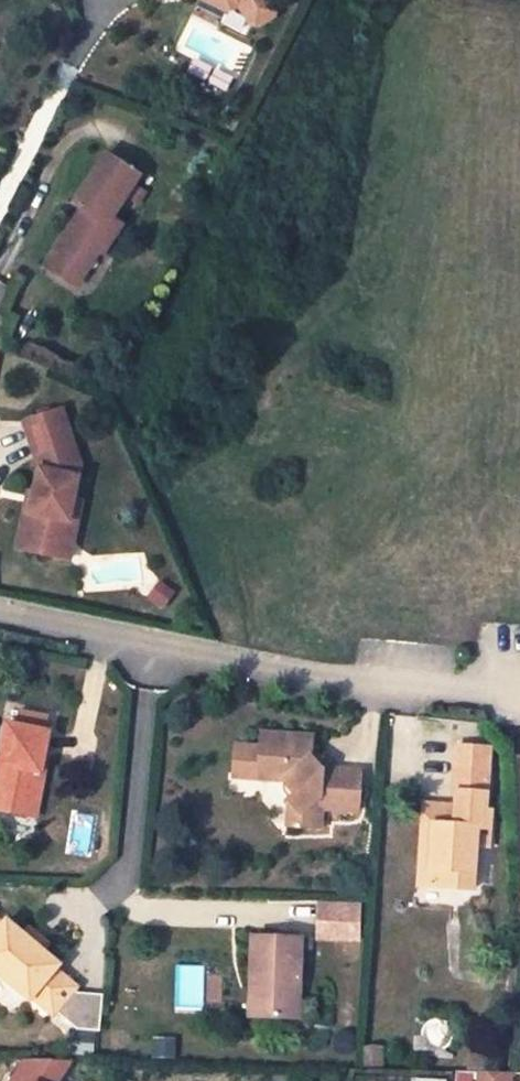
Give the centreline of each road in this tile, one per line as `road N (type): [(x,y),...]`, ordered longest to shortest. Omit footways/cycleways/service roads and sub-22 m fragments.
road 1 (residential): [(515,693),(328,680),(0,618)]

